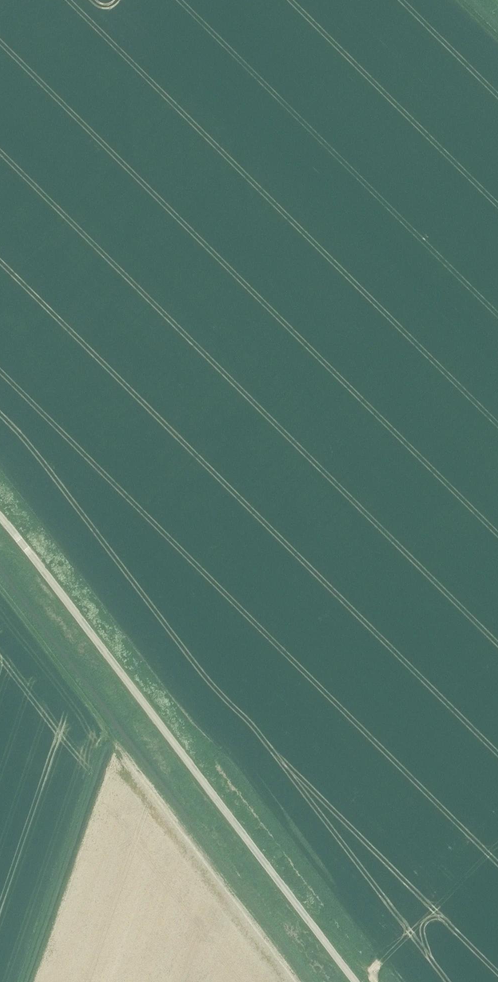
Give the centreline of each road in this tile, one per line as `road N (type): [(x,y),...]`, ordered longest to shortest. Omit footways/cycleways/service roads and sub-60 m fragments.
road 1 (unclassified): [(356,981),(0,516)]

